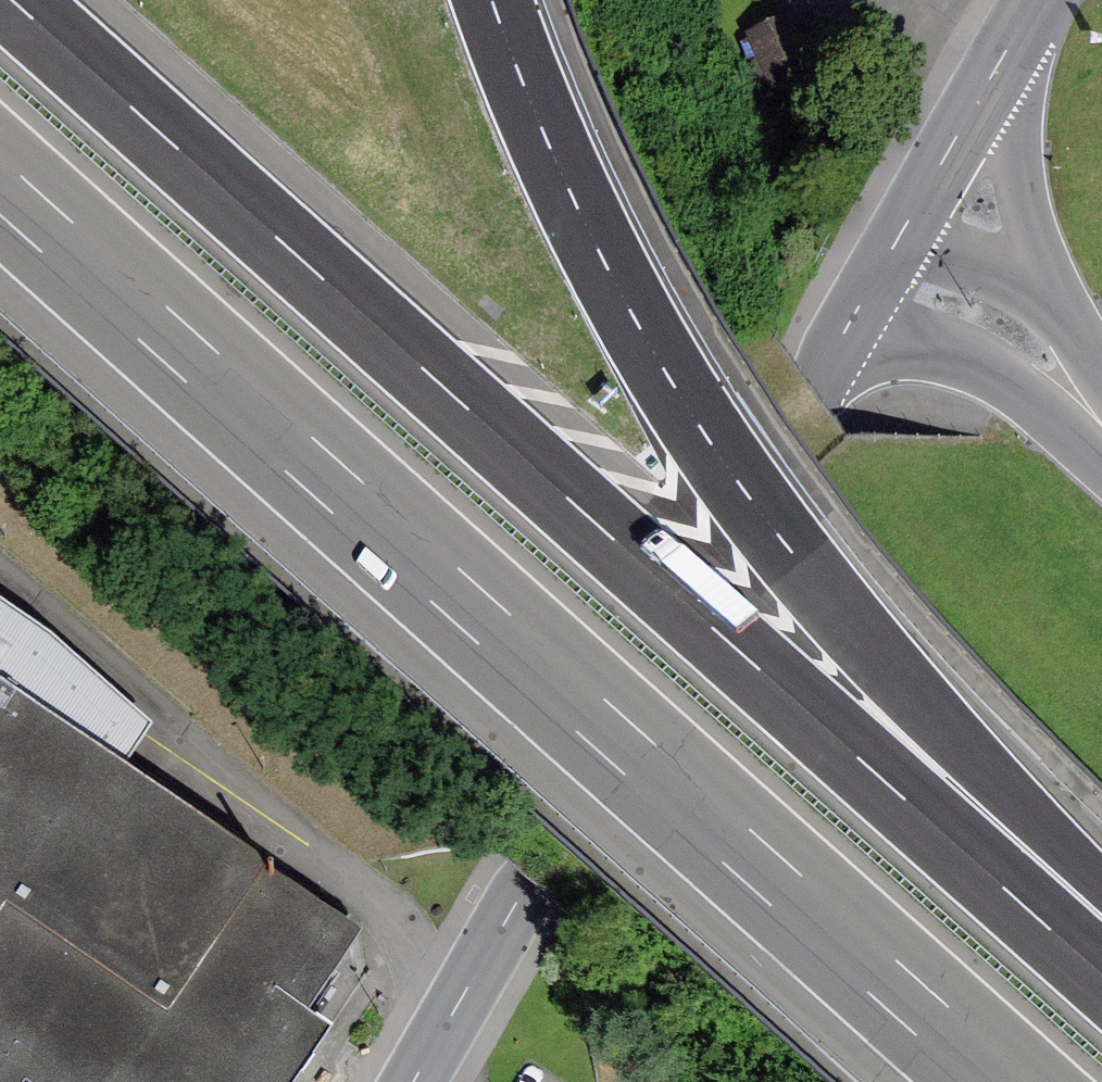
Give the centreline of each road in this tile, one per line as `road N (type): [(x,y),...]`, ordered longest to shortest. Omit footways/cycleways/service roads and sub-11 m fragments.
road 1 (motorway): [(1101,973),(10,0)]
road 2 (motorway): [(0,186),(1000,1081)]
road 3 (motorway): [(1101,914),(818,589),(722,460),(654,353),(575,202),(490,0)]
road 4 (primary): [(414,1081),(855,316)]
road 5 (primary): [(855,316),(978,365),(1043,410),(1101,469)]
road 6 (primary): [(887,259),(1019,27)]
road 7 (primary): [(1043,289),(1010,116),(1019,27)]
road 8 (primary): [(1043,289),(934,250),(887,259)]

